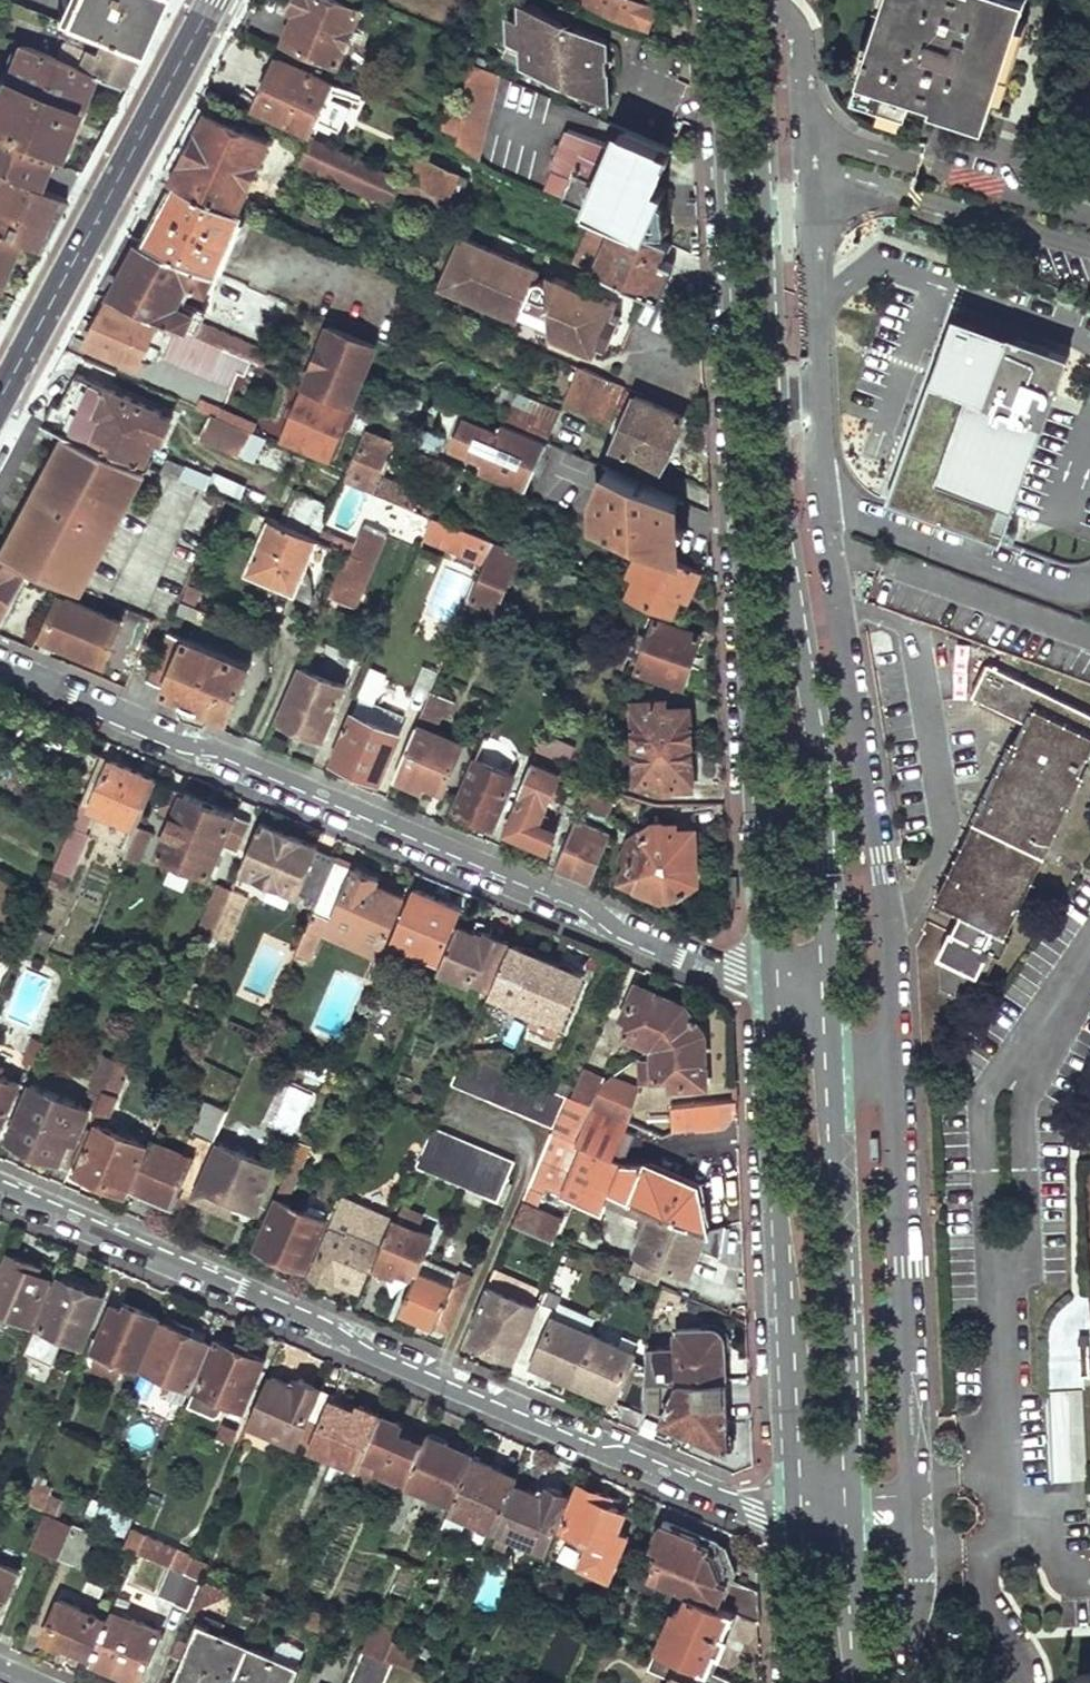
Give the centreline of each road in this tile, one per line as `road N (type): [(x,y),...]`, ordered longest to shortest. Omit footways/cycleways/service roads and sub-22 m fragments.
road 1 (primary): [(834,1028),(825,794),(778,489),(753,0)]
road 2 (primary): [(720,0),(763,990)]
road 3 (residential): [(0,1191),(754,1510),(794,1516)]
road 4 (residential): [(763,990),(622,931),(581,902),(0,665)]
road 5 (primary): [(763,990),(794,1516)]
road 6 (primary): [(854,1517),(834,1028)]
road 7 (secondary): [(213,0),(0,398)]
road 8 (primary): [(794,1516),(799,1682)]
road 9 (primary): [(862,1682),(854,1517)]

